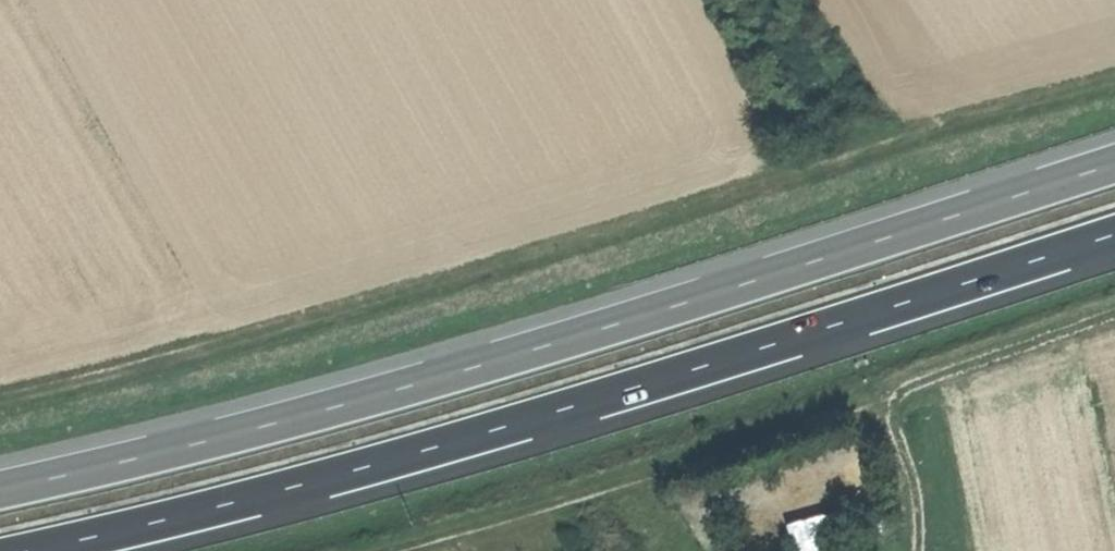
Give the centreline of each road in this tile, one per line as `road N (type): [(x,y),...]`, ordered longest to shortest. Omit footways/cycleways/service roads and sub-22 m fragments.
road 1 (trunk): [(1114,162),(389,391),(0,490)]
road 2 (trunk): [(23,550),(403,455),(1114,233)]
road 3 (track): [(1114,310),(594,492),(381,550)]
road 4 (track): [(918,550),(913,467),(895,433),(853,401)]

